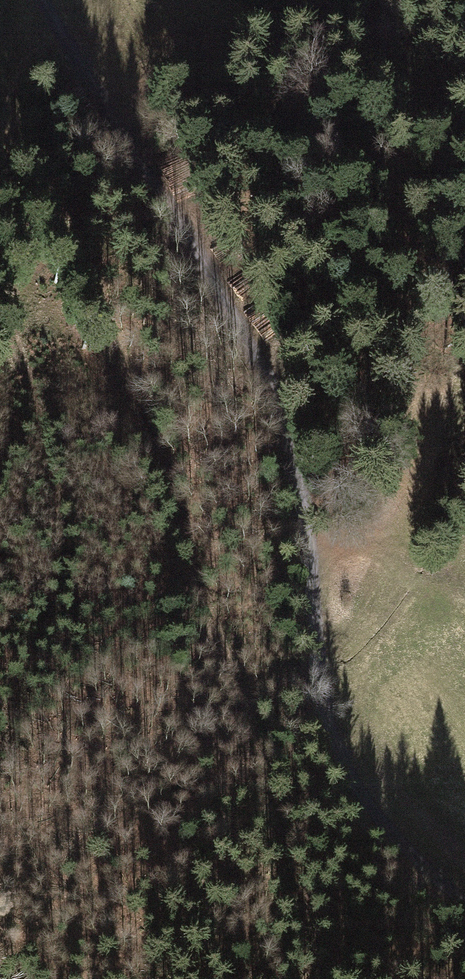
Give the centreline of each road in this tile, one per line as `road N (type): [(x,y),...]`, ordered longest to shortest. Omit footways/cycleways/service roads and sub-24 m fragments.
road 1 (track): [(42,0),(218,291),(289,432),(331,742),(381,825),(464,911)]
road 2 (track): [(316,978),(178,496),(32,177),(31,104),(62,34)]

